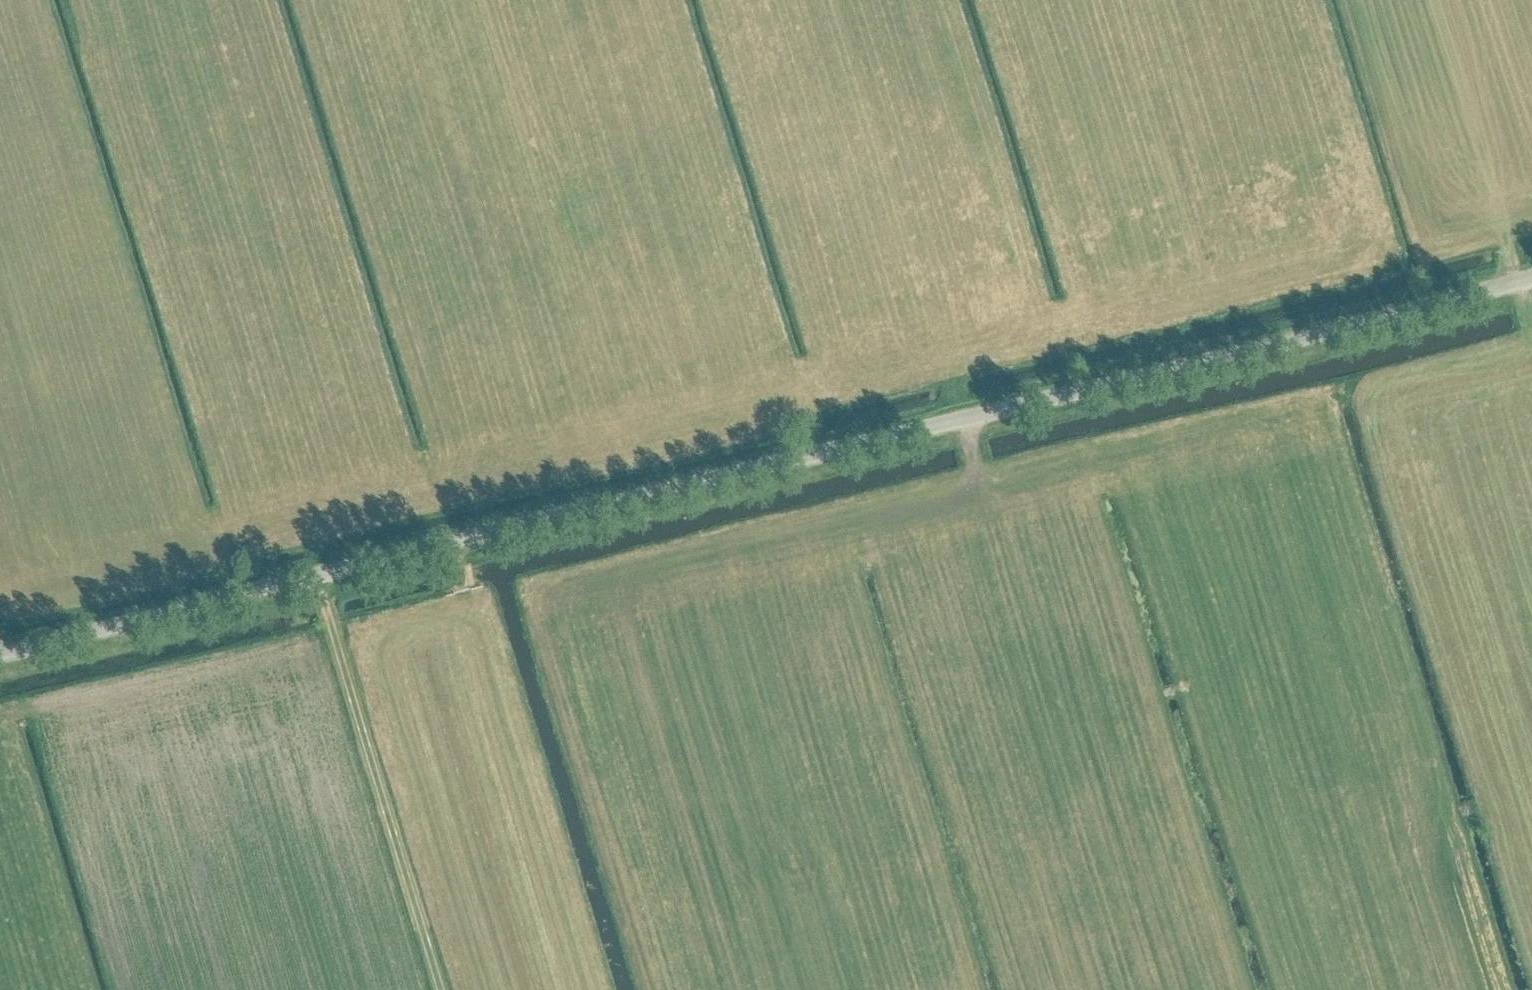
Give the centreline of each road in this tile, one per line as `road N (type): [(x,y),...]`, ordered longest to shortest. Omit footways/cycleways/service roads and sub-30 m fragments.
road 1 (tertiary): [(0,653),(1303,341),(1531,278)]
road 2 (track): [(315,575),(441,989)]

